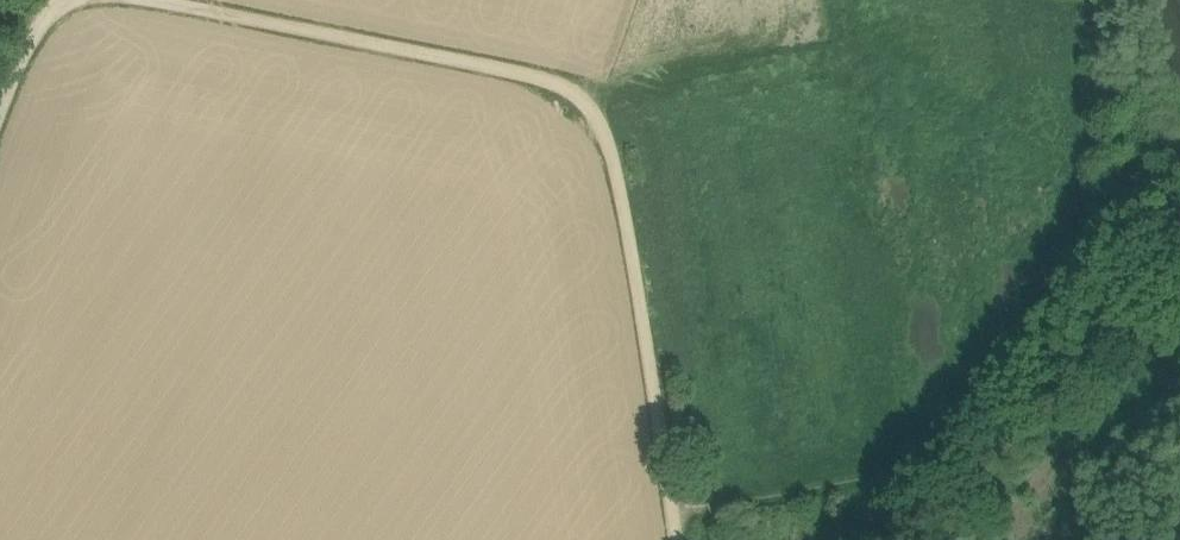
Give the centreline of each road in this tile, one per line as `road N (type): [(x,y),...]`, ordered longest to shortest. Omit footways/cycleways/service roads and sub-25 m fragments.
road 1 (track): [(67,0),(518,80),(574,100),(602,125),(618,166),(680,539)]
road 2 (track): [(1103,239),(1064,0)]
road 3 (track): [(64,0),(40,33),(0,134)]

